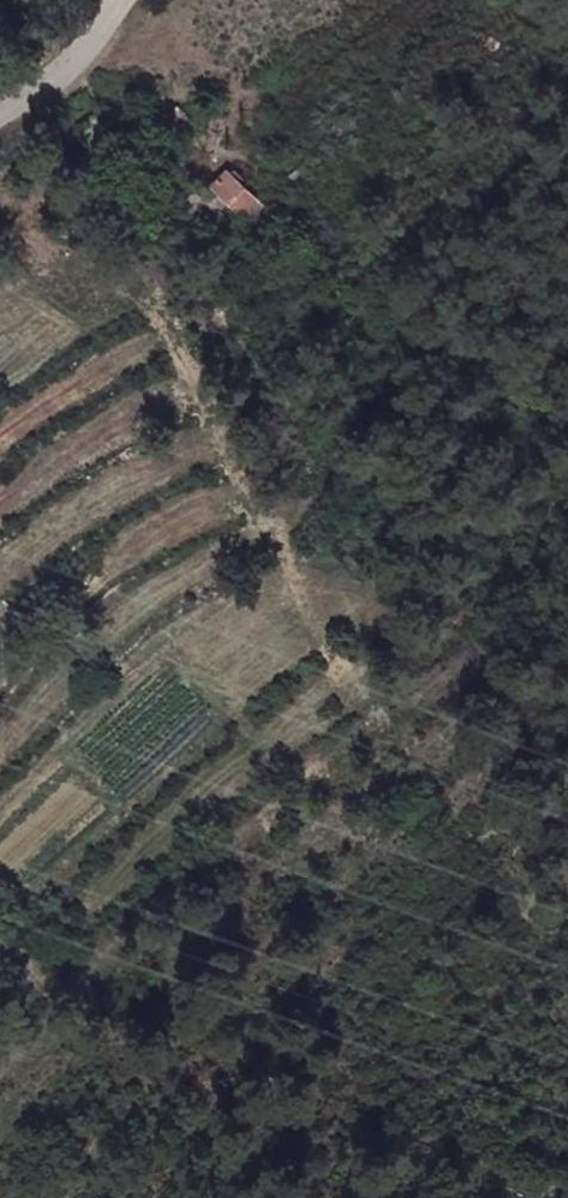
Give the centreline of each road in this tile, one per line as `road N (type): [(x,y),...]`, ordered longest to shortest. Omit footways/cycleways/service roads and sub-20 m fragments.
road 1 (tertiary): [(97,0),(0,96)]

